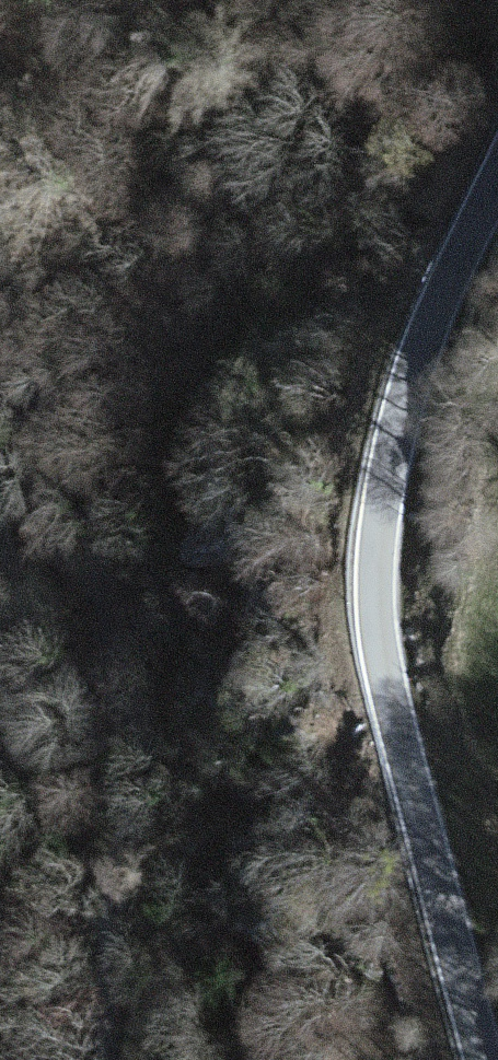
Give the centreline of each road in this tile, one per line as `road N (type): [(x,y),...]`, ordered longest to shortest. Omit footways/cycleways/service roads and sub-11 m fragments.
road 1 (track): [(196,1059),(181,991),(143,449),(0,108)]
road 2 (unclassified): [(497,174),(456,257),(414,372),(376,578),(380,648),(483,1059)]

